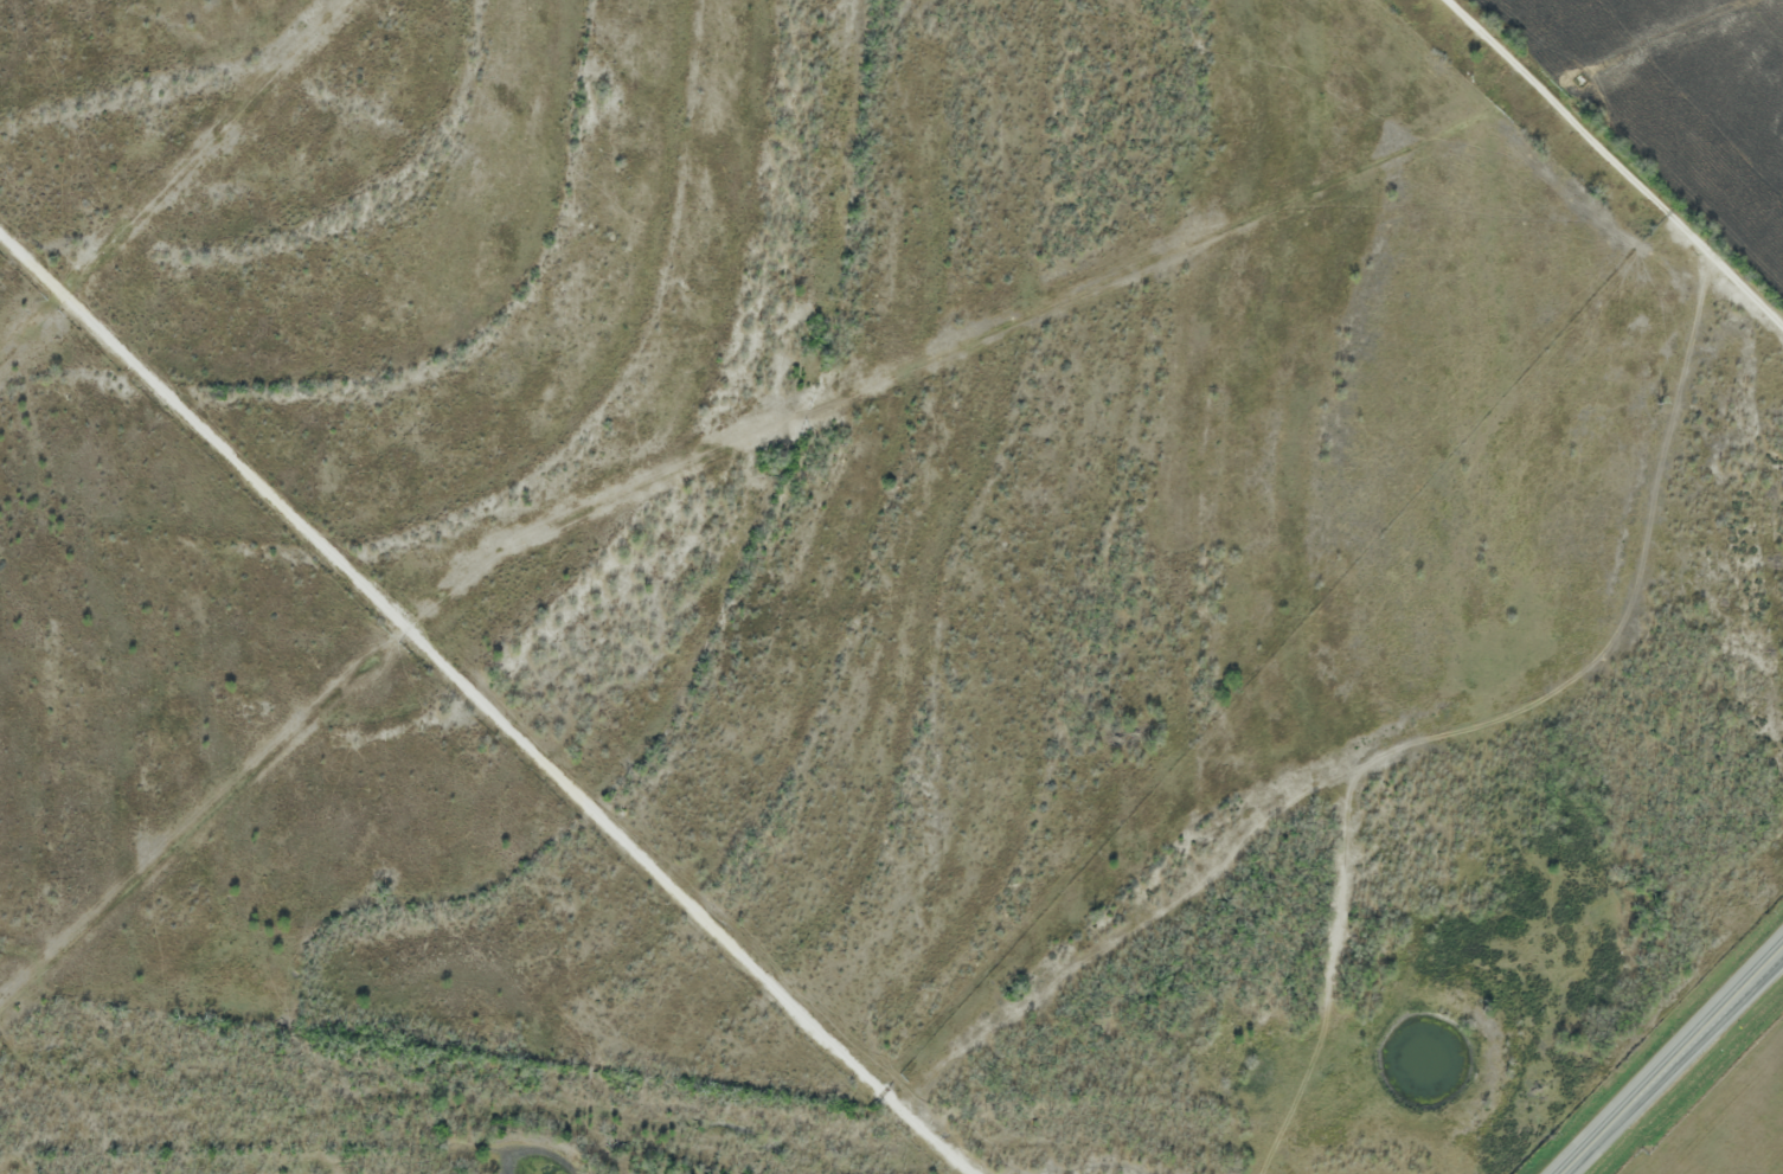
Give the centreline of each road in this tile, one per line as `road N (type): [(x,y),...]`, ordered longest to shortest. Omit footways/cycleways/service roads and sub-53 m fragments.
road 1 (residential): [(1204,1173),(1302,843),(1342,803),(1550,723),(1590,676),(1721,301)]
road 2 (primary): [(1569,1173),(1782,954)]

